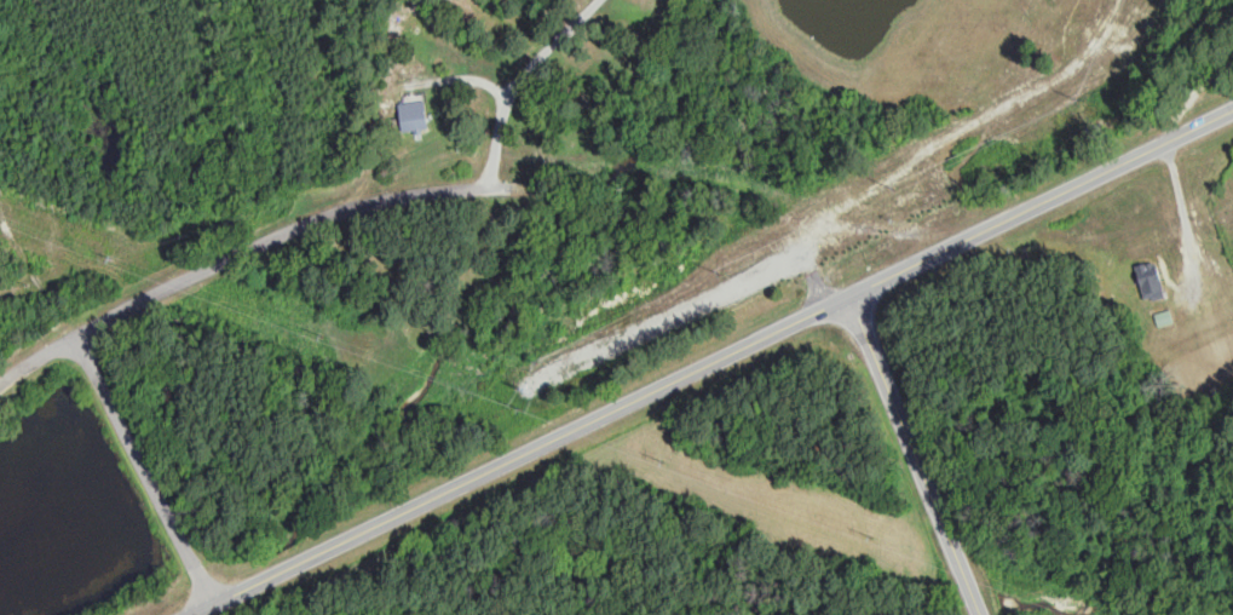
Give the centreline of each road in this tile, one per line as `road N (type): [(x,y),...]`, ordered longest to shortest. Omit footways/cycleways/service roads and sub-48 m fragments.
road 1 (secondary): [(193,614),(1232,107)]
road 2 (residential): [(0,387),(173,287),(327,215),(446,191),(577,197)]
road 3 (residential): [(975,614),(848,294)]
road 4 (residential): [(215,604),(76,338)]

